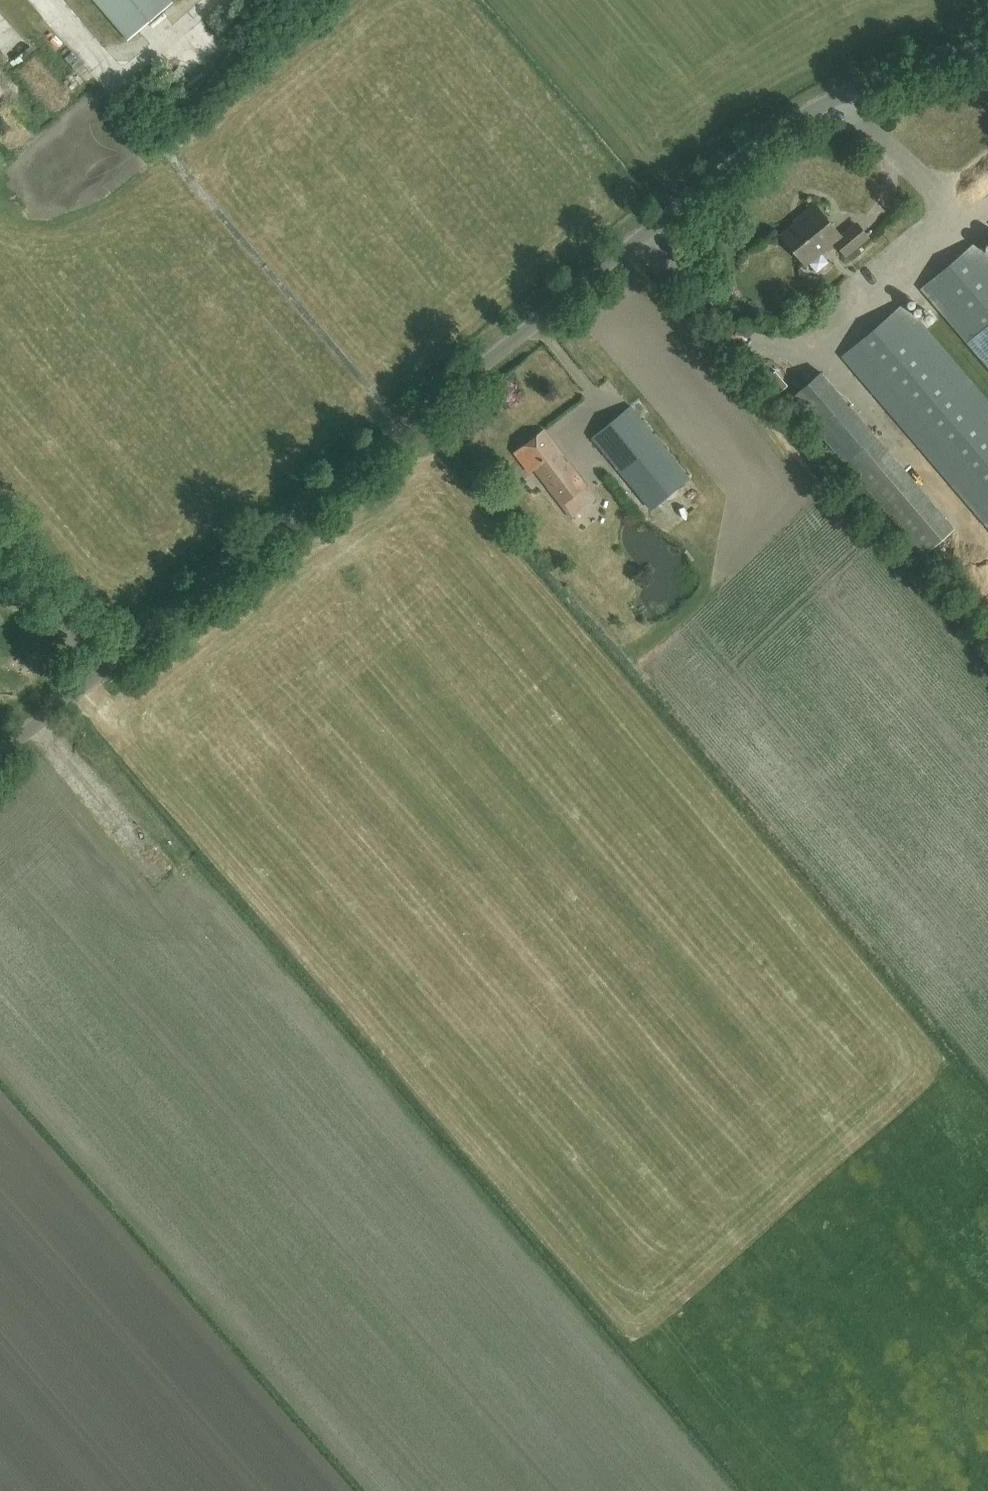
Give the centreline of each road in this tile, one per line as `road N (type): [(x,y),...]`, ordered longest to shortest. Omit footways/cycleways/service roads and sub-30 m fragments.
road 1 (unclassified): [(105,667),(731,163),(807,112),(872,82),(987,48)]
road 2 (unclassified): [(105,667),(0,546)]
road 3 (unclassified): [(0,753),(105,667)]

